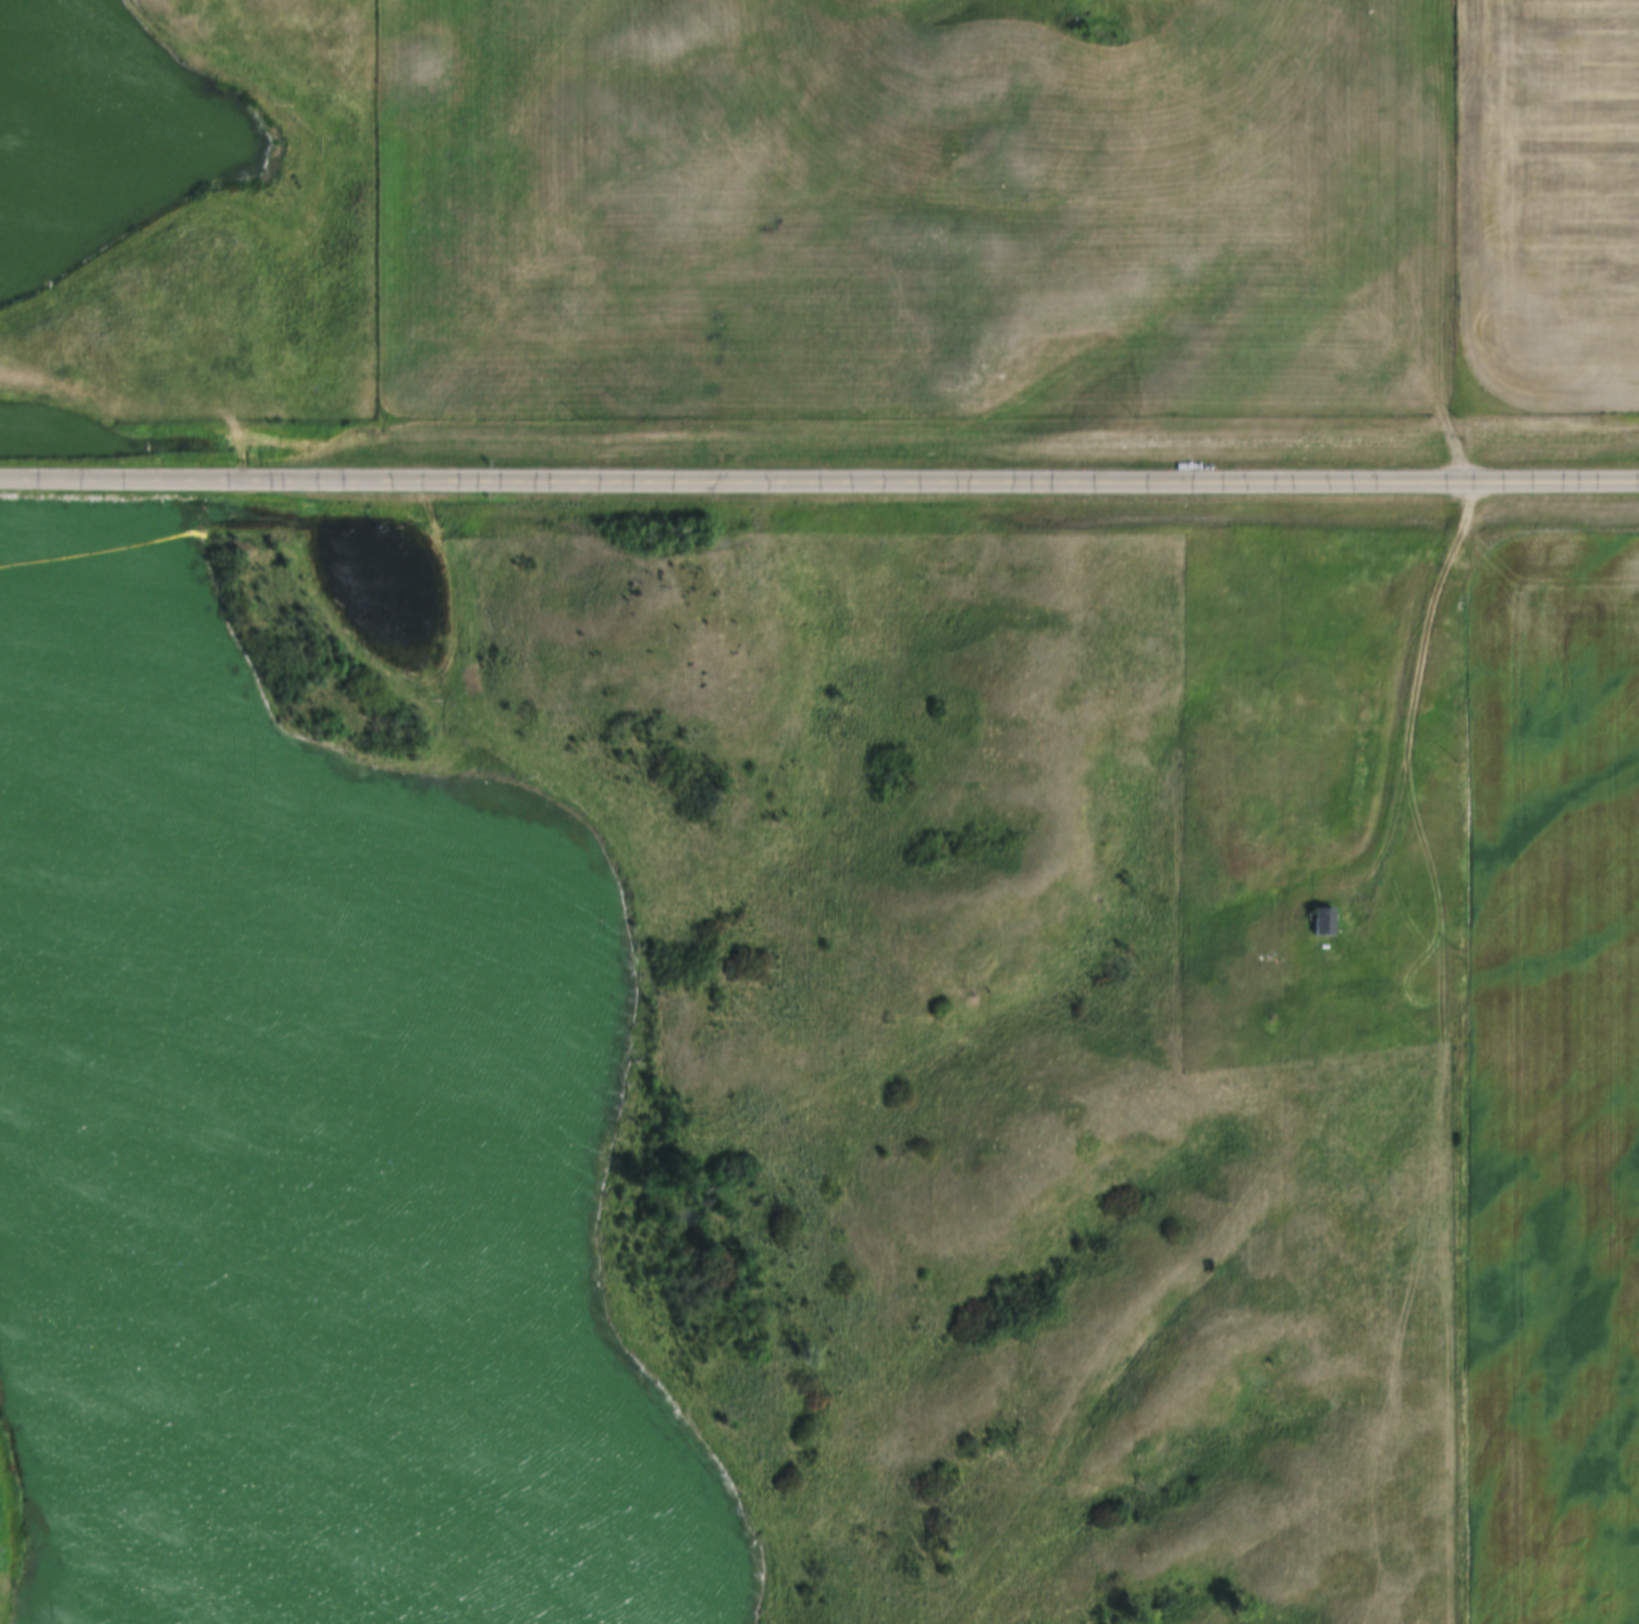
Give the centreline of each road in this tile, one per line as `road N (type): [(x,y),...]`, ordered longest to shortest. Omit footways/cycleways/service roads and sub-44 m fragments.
road 1 (tertiary): [(1638,480),(0,475)]

